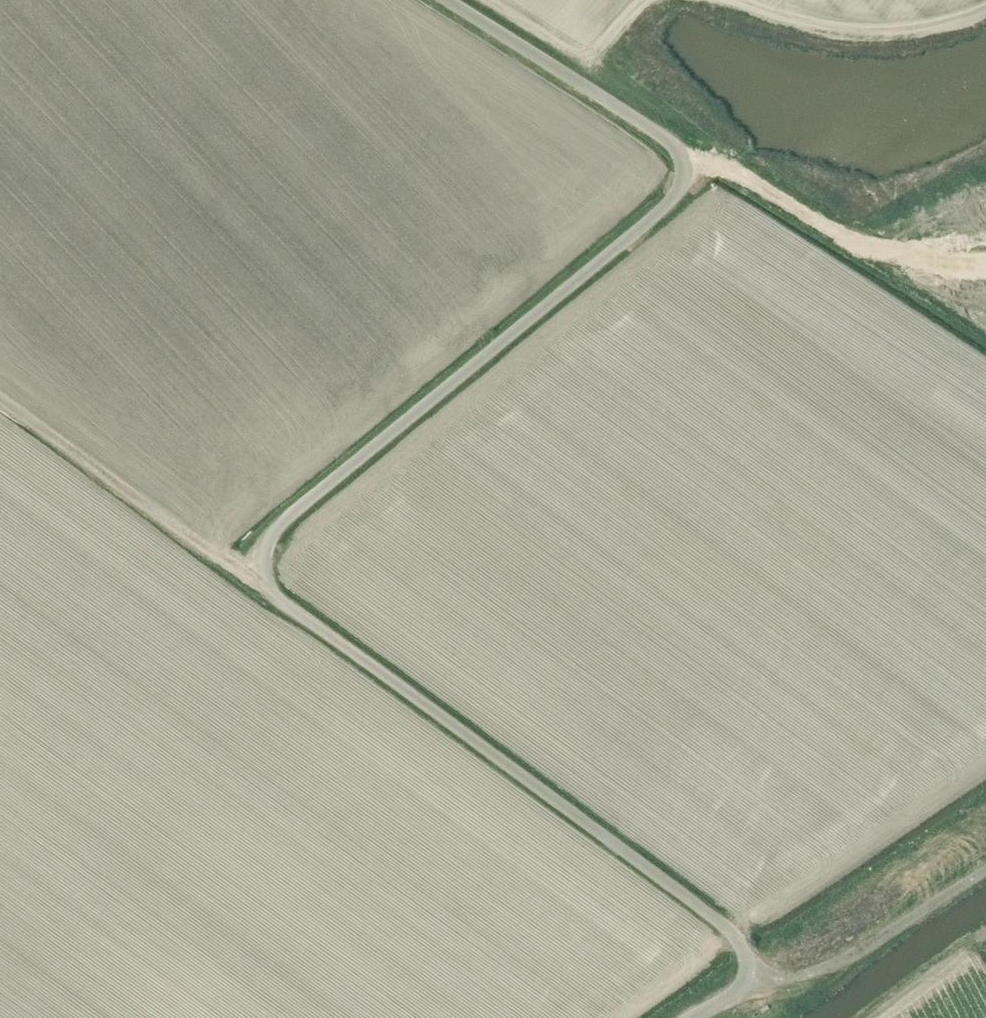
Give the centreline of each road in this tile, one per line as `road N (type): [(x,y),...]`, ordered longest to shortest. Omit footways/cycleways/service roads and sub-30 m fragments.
road 1 (unclassified): [(693,1017),(738,992),(751,974),(731,931),(285,602),(264,574),(267,544),(281,523),(652,219),(685,180),(684,158),(665,136),(448,0)]
road 2 (track): [(0,395),(205,548),(235,563),(262,564)]
road 3 (track): [(931,197),(895,221),(835,231),(729,171),(687,165)]
road 4 (track): [(985,872),(833,963),(790,976),(751,974)]

